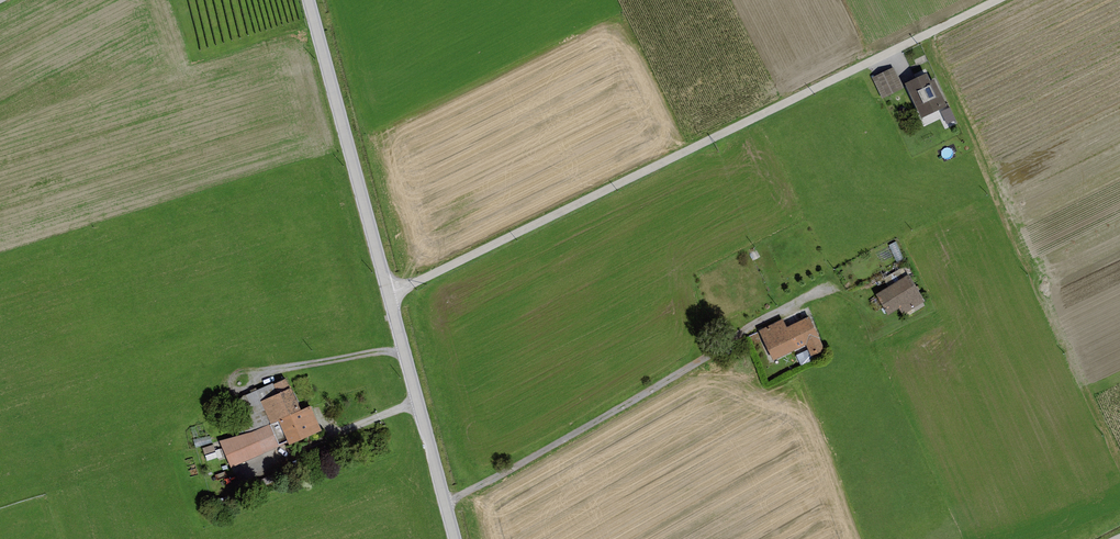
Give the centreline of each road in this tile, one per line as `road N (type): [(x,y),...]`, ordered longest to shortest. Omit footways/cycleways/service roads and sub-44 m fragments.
road 1 (unclassified): [(1005,0),(388,295)]
road 2 (unclassified): [(309,0),(388,295)]
road 3 (unclassified): [(388,295),(456,538)]

